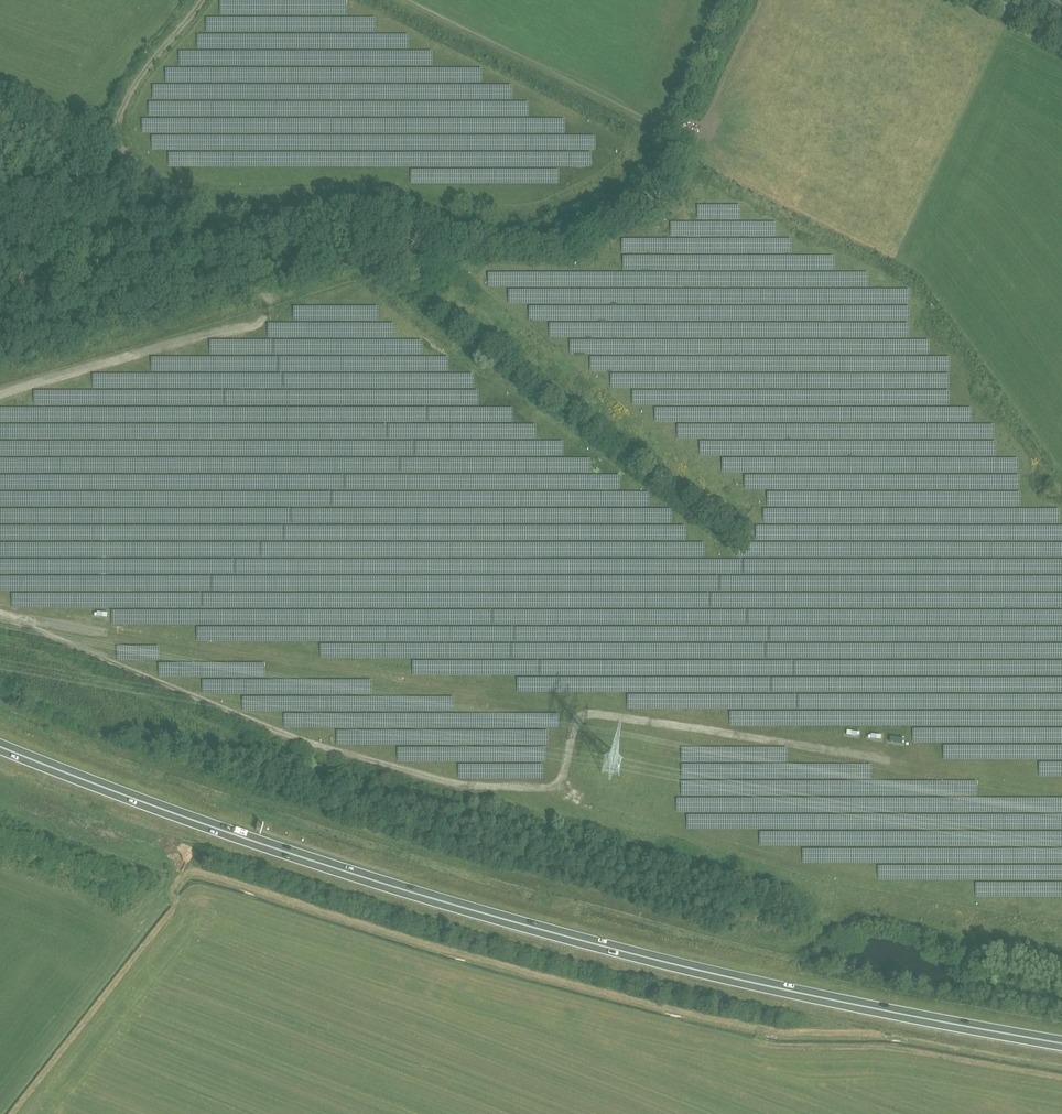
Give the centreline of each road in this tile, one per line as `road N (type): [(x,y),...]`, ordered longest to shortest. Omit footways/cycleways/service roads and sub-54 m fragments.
road 1 (trunk): [(0,748),(431,899),(780,990),(1061,1043)]

